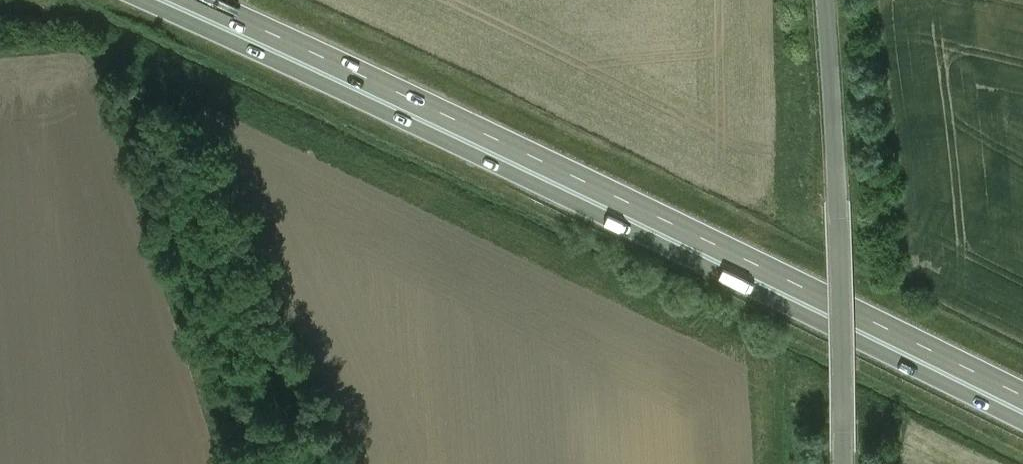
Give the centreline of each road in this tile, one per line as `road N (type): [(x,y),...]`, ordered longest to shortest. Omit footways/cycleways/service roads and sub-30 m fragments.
road 1 (trunk): [(136,0),(1022,423)]
road 2 (trunk): [(1022,397),(198,0)]
road 3 (unclassified): [(841,463),(824,0)]

